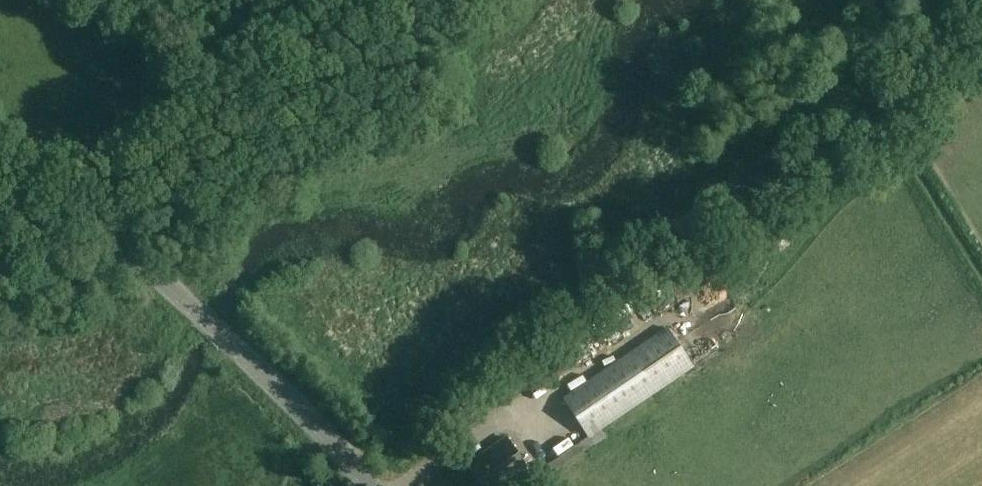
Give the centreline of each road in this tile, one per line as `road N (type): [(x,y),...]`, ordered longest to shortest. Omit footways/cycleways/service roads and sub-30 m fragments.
road 1 (tertiary): [(369,485),(175,293),(0,166)]

